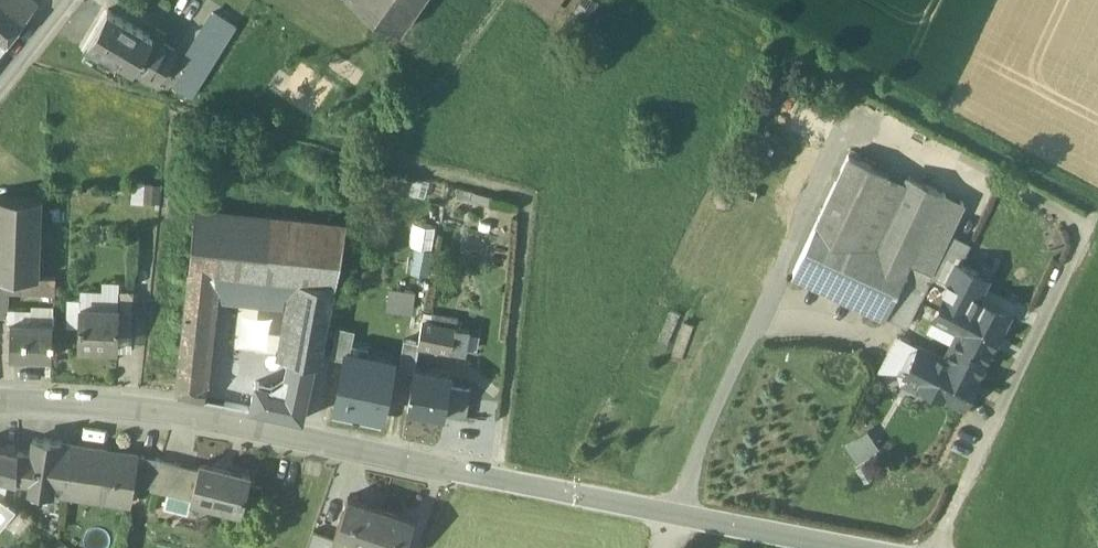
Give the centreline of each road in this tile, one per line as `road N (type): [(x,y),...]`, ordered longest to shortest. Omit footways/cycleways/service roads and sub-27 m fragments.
road 1 (secondary): [(864,547),(149,411),(0,404)]
road 2 (track): [(1097,196),(711,0)]

